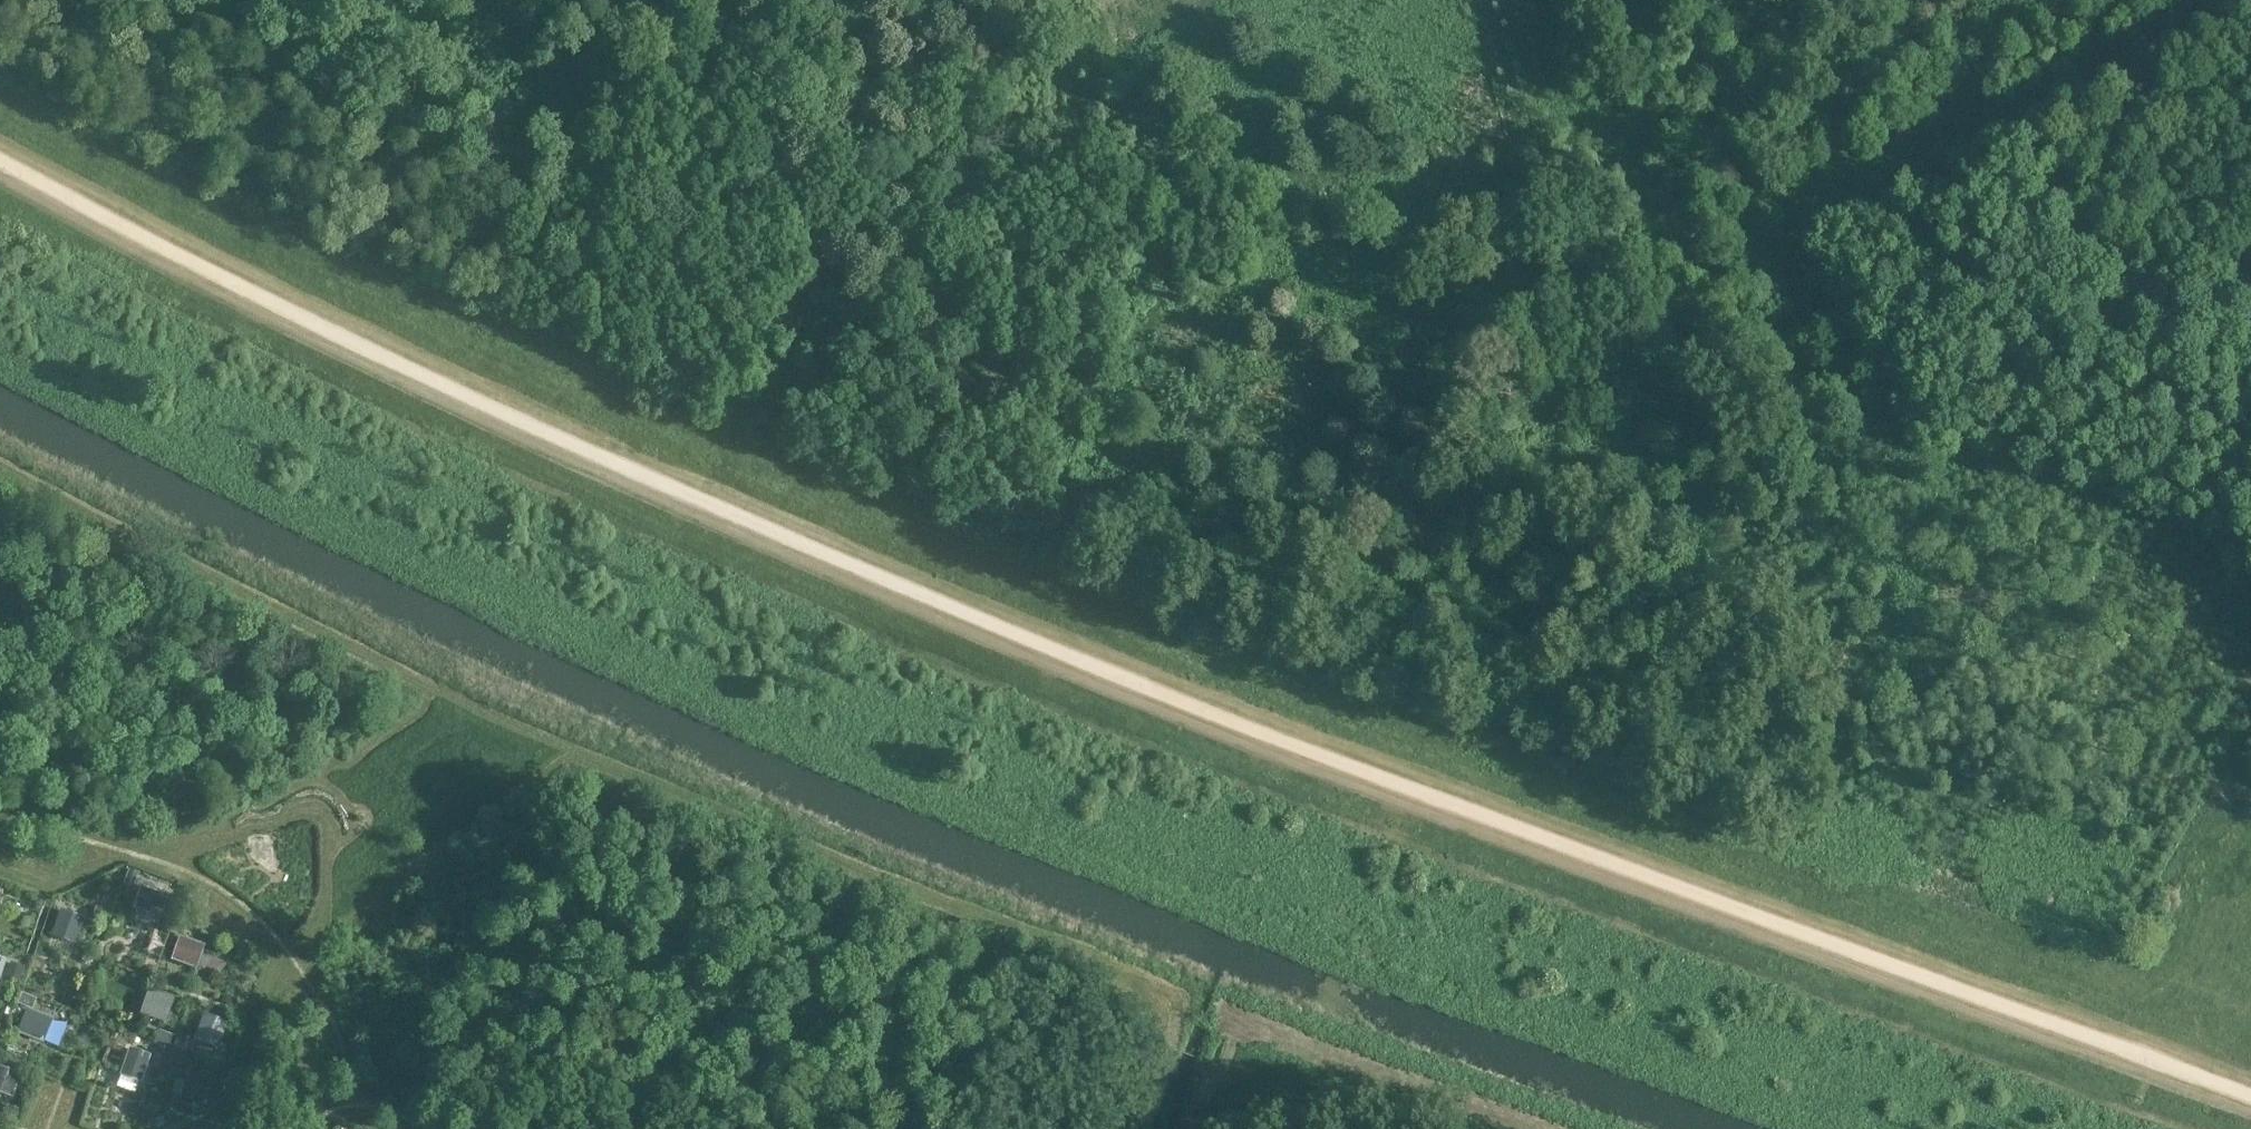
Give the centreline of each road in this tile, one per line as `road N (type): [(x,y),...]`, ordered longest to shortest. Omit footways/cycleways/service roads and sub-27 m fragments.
road 1 (track): [(2250,1100),(1024,645),(345,342),(0,159)]

